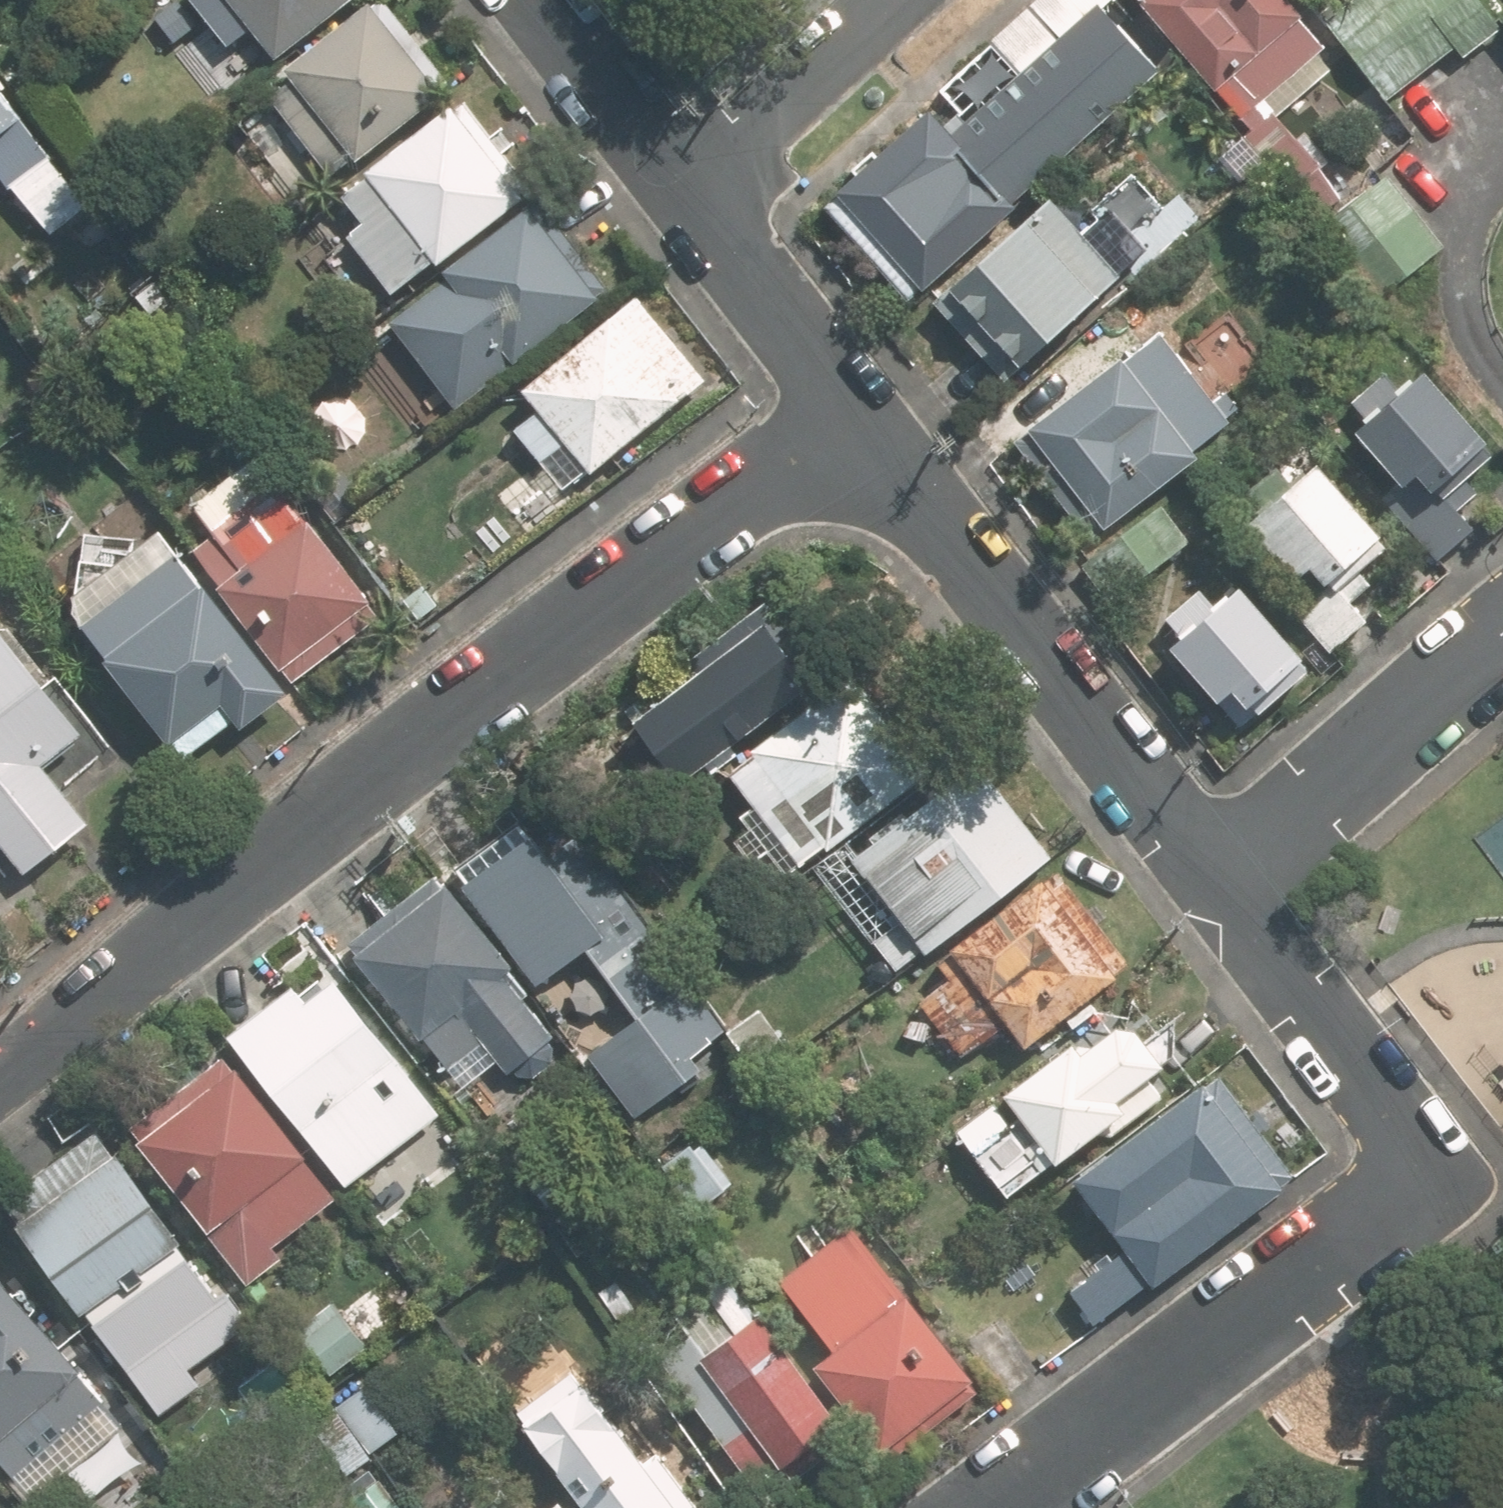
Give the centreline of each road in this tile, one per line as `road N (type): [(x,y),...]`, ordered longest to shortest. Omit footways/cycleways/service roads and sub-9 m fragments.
road 1 (residential): [(854,422),(342,809),(0,1085)]
road 2 (residential): [(1231,888),(854,422)]
road 3 (residential): [(1436,1175),(982,1507)]
road 4 (residential): [(1502,638),(1231,888)]
road 5 (residential): [(1436,1175),(1231,888)]
road 6 (residential): [(689,196),(902,0)]
road 7 (residential): [(854,422),(689,196)]
road 8 (residential): [(689,196),(537,0)]

